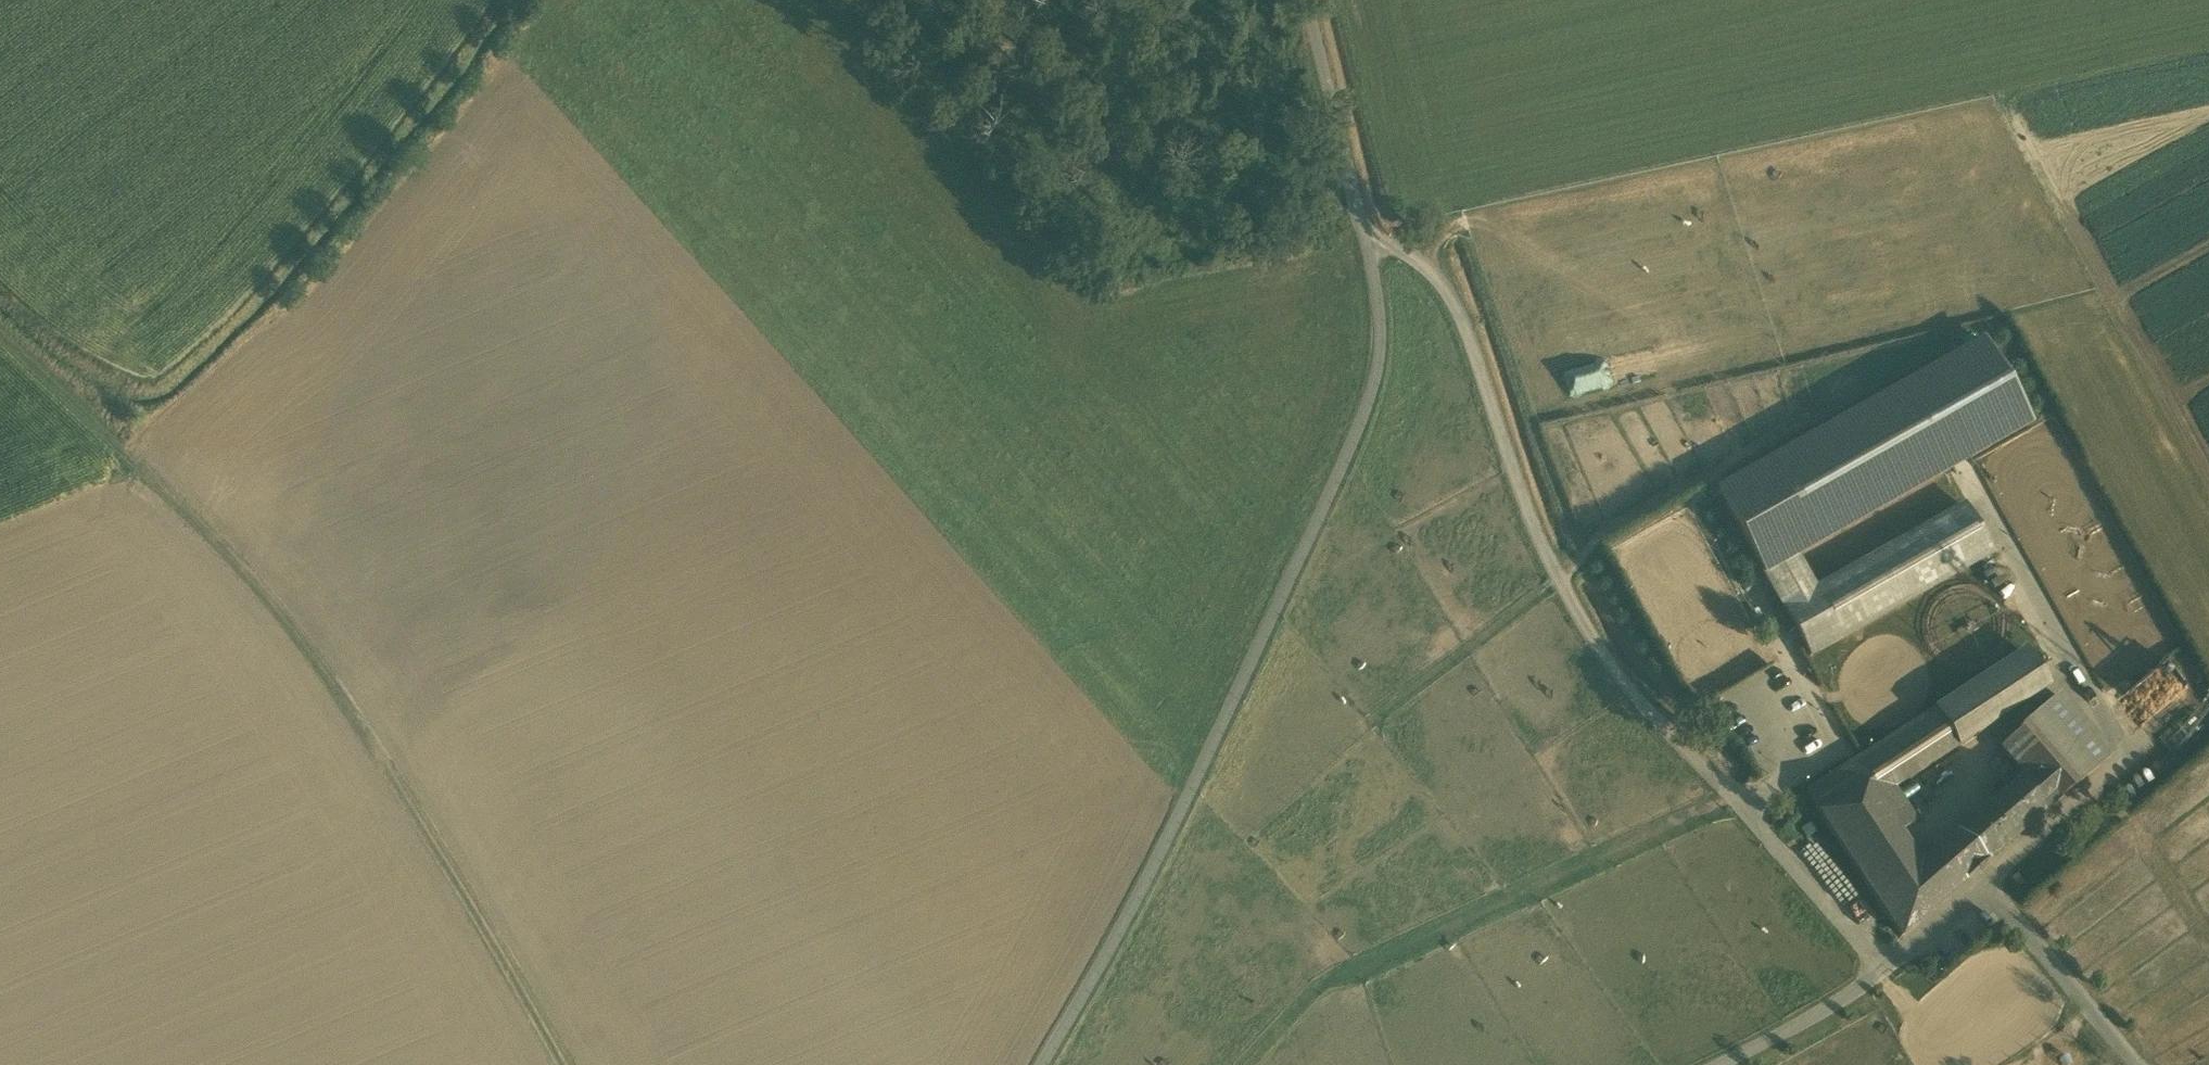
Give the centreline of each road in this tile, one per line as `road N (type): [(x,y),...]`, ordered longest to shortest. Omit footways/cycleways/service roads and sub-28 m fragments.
road 1 (track): [(563,1064),(466,899),(277,608),(0,325)]
road 2 (track): [(1365,244),(1386,244),(1406,257),(1438,285),(1460,320),(1529,514),(1579,618),(1622,683),(1881,967)]
road 3 (residential): [(1365,244),(1378,353),(1347,457),(1184,807),(1040,1064)]
road 4 (residential): [(1722,1064),(1788,1037),(1980,884),(2136,1064)]
road 5 (residential): [(1365,244),(1302,0)]

